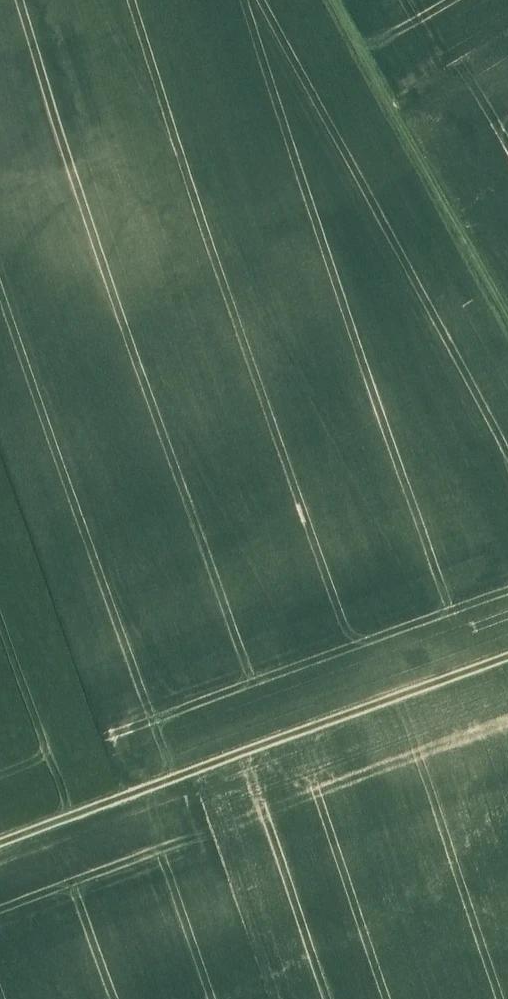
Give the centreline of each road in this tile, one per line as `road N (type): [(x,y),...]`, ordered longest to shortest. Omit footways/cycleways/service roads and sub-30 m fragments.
road 1 (track): [(507,658),(0,846)]
road 2 (track): [(328,0),(507,328)]
road 3 (track): [(507,924),(429,687)]

